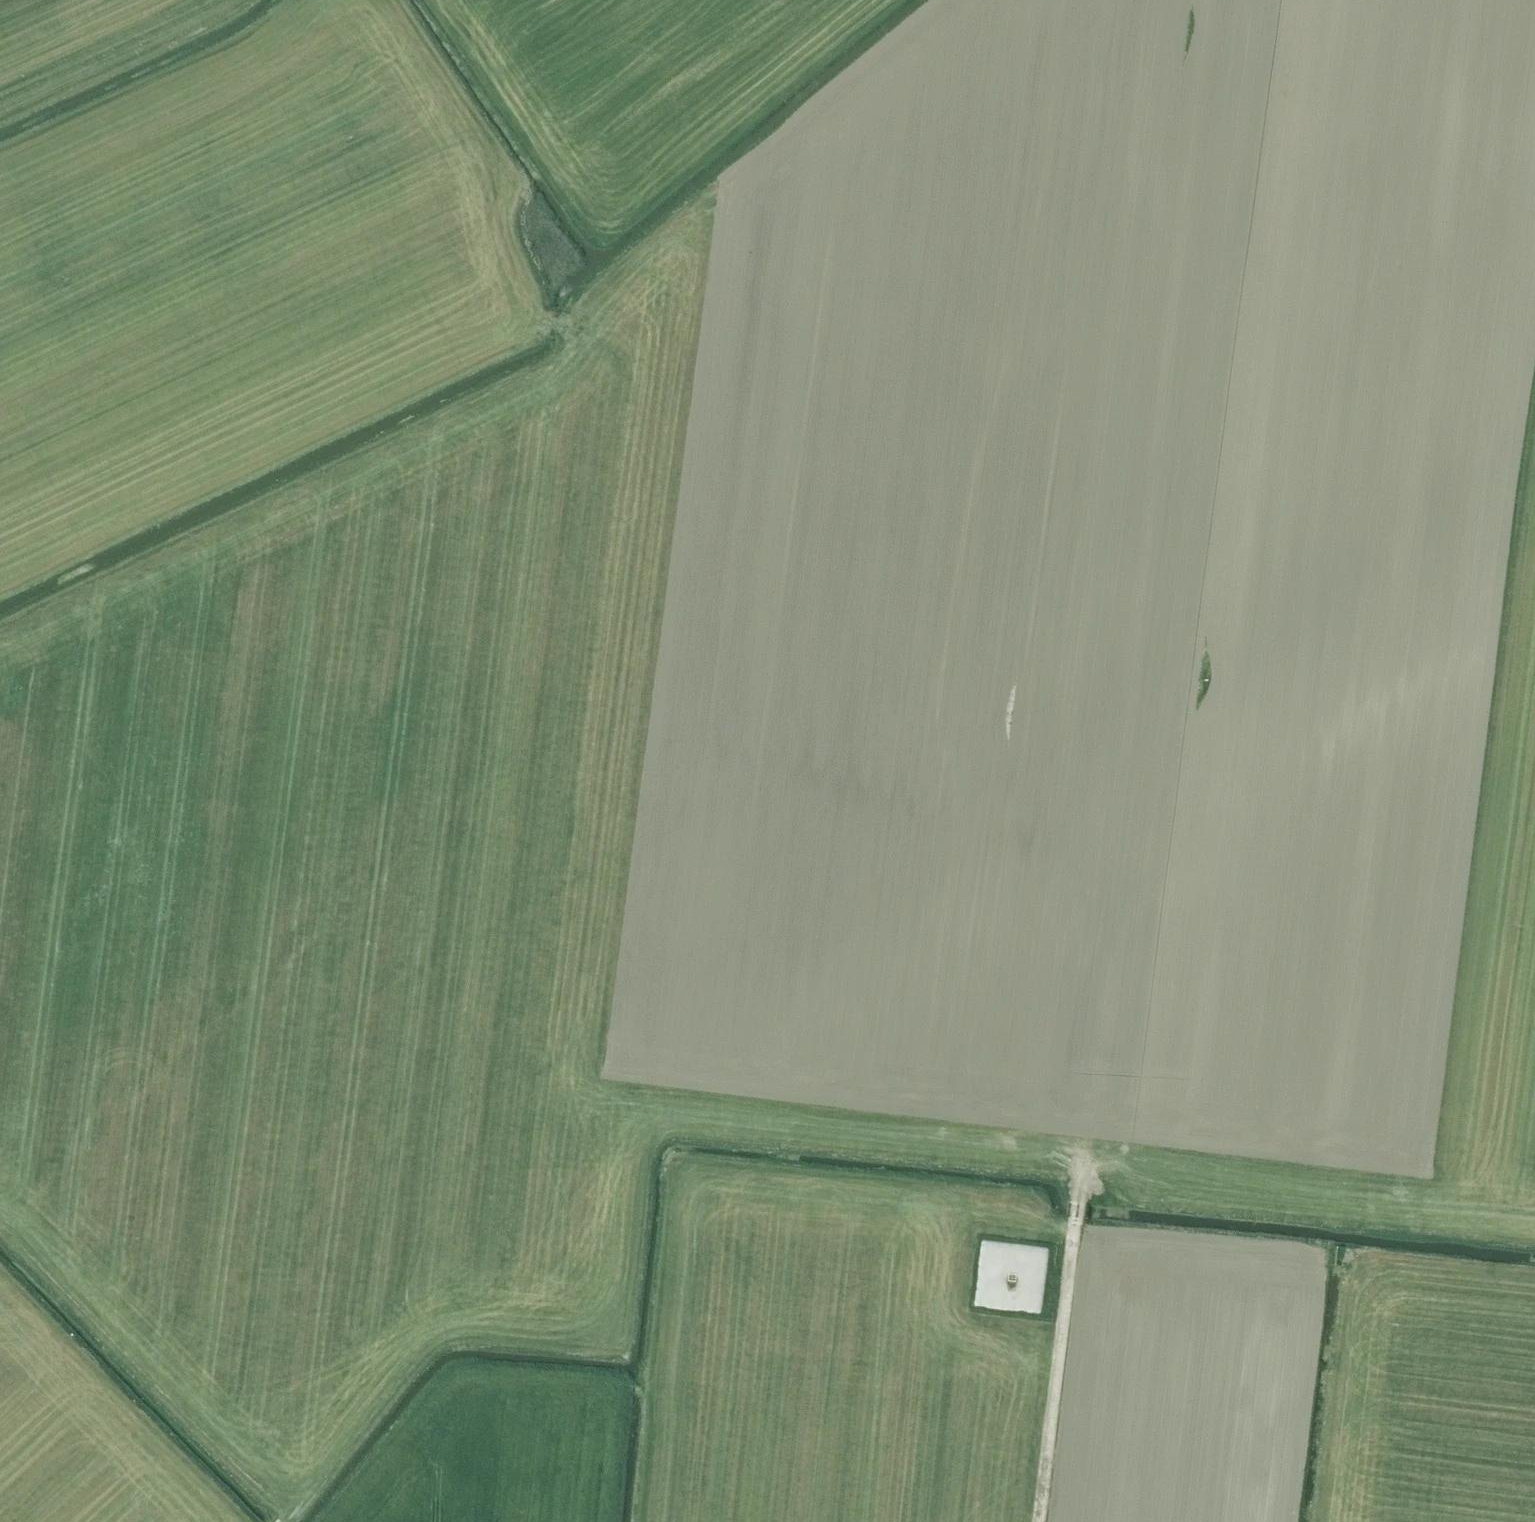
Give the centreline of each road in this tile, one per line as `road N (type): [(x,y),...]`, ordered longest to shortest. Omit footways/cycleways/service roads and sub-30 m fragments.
road 1 (track): [(1040,1521),(1075,1219),(1094,1168),(1122,1161),(1250,1199),(1348,1203),(1534,1230)]

